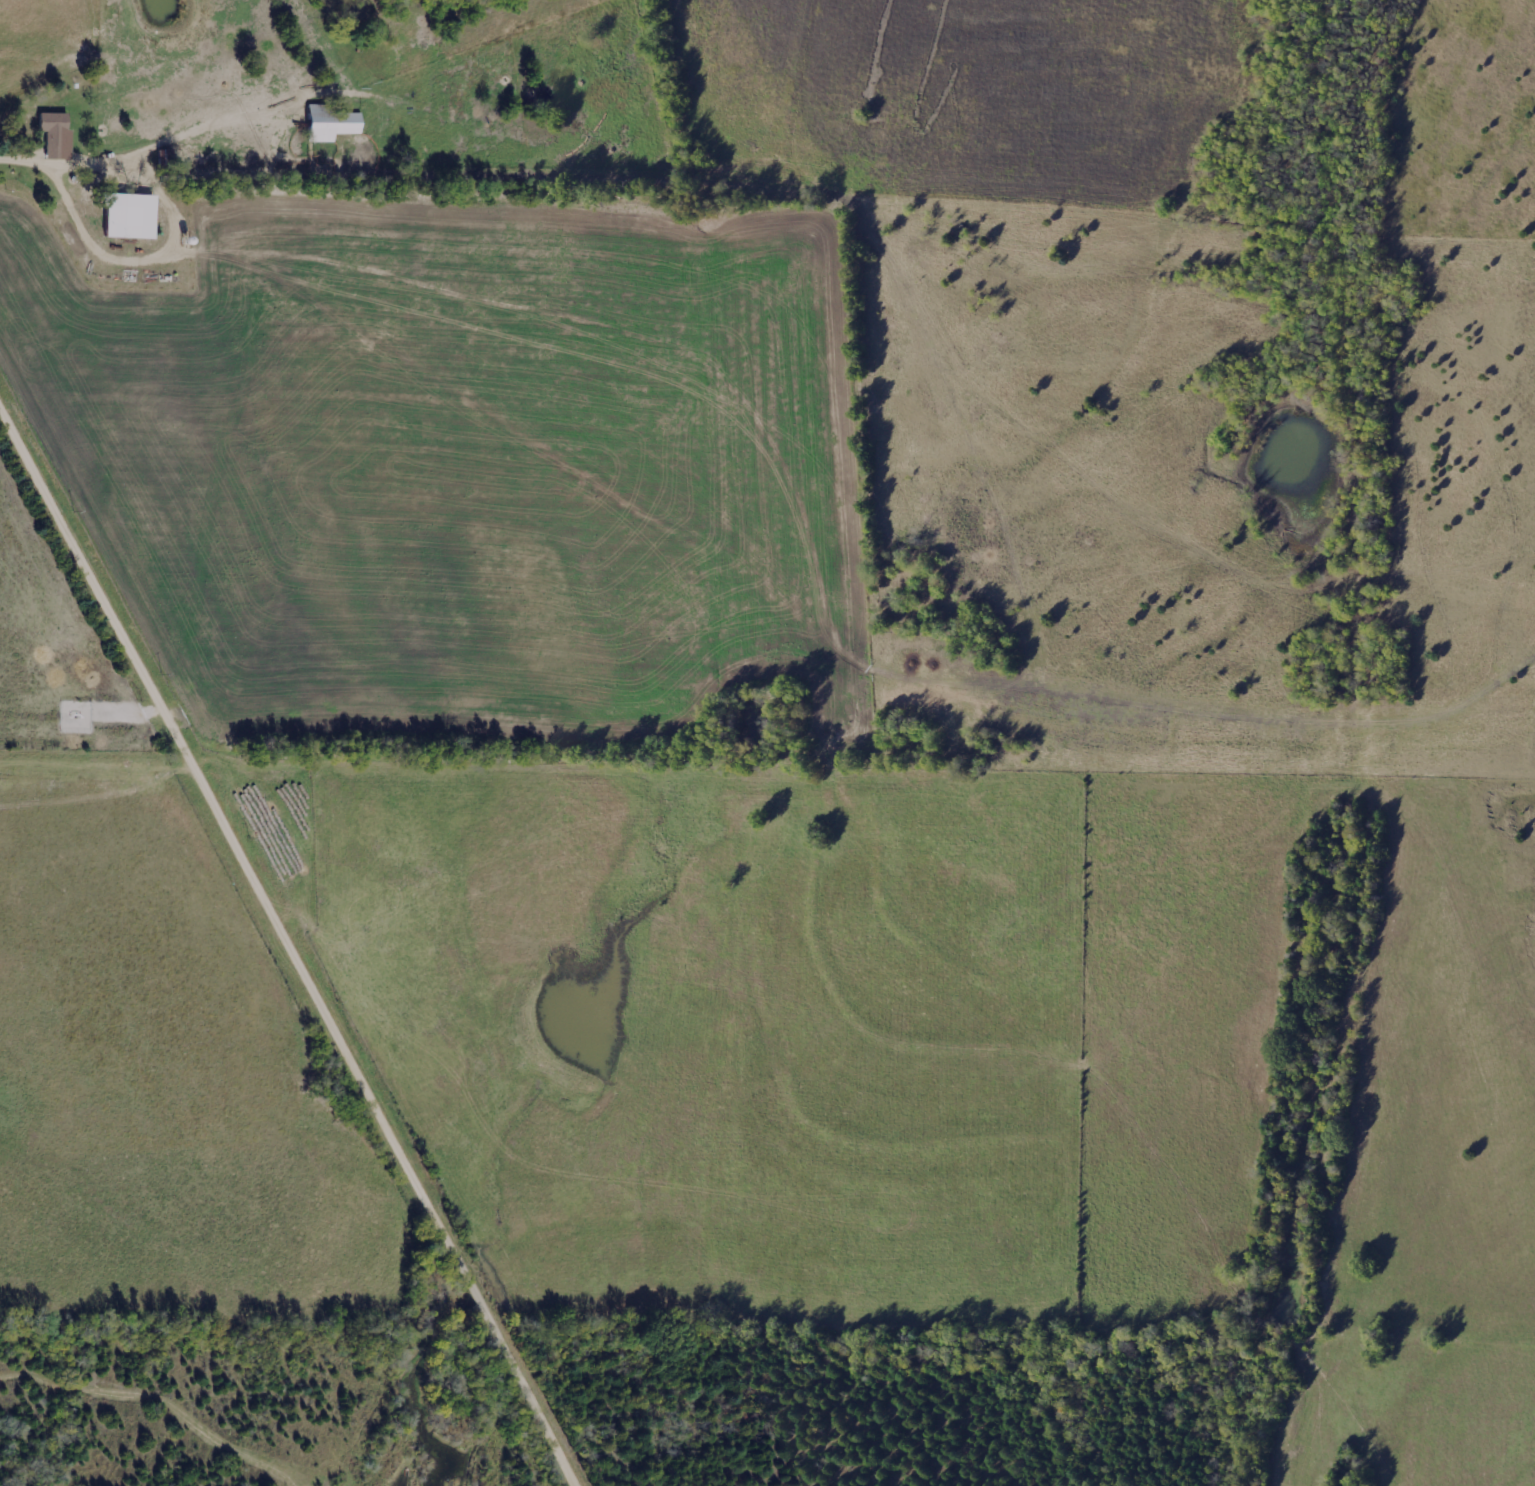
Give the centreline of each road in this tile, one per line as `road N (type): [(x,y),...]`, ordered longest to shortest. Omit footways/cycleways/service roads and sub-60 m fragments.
road 1 (residential): [(576,1485),(0,402)]

